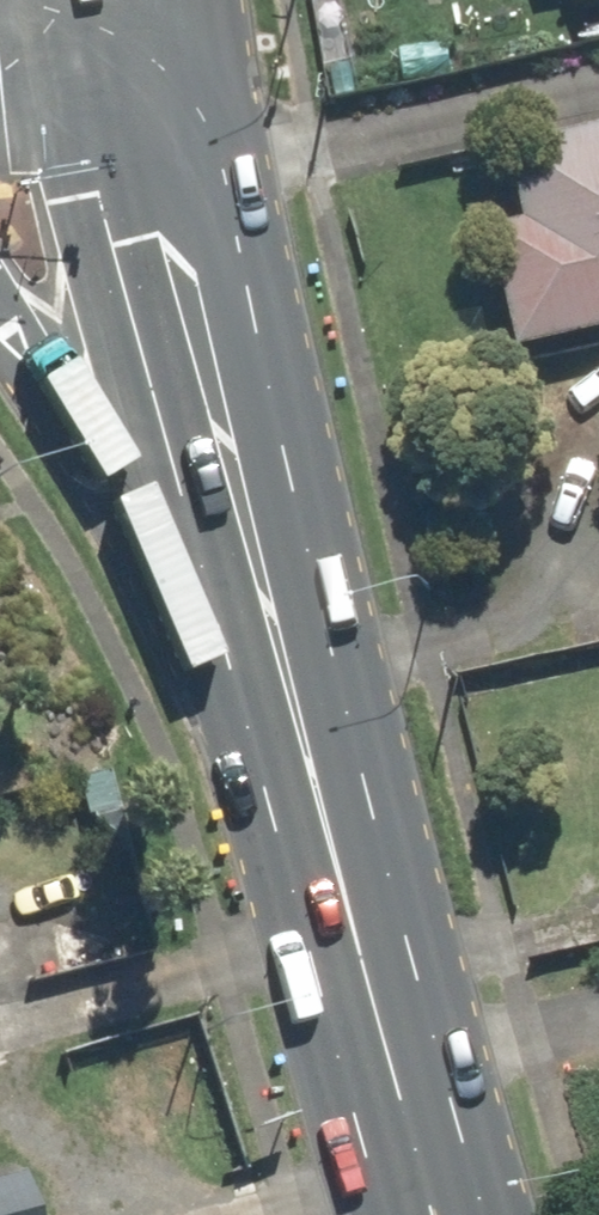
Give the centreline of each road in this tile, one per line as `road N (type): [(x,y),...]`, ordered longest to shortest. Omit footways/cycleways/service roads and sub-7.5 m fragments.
road 1 (primary): [(130,45),(316,766)]
road 2 (primary): [(316,766),(0,315)]
road 3 (primary): [(316,766),(436,1214)]
road 4 (primary): [(0,49),(130,45)]

